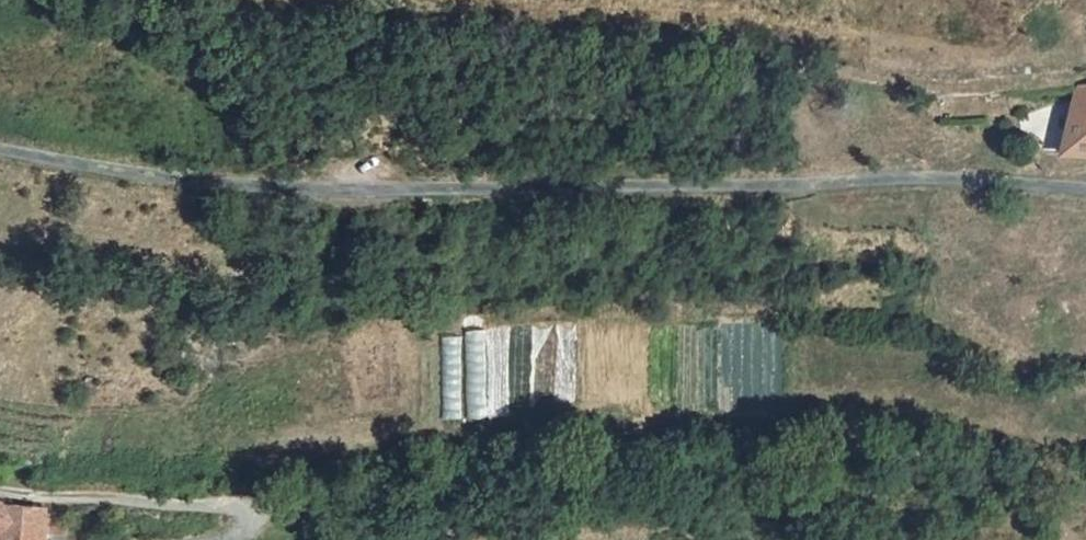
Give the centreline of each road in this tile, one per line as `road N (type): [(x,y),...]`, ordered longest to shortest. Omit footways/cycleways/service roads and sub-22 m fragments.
road 1 (unclassified): [(1085,189),(899,184),(534,196),(163,183),(0,154)]
road 2 (track): [(286,494),(393,492),(632,453),(824,440),(1085,470)]
road 3 (unclassified): [(0,495),(286,494)]

